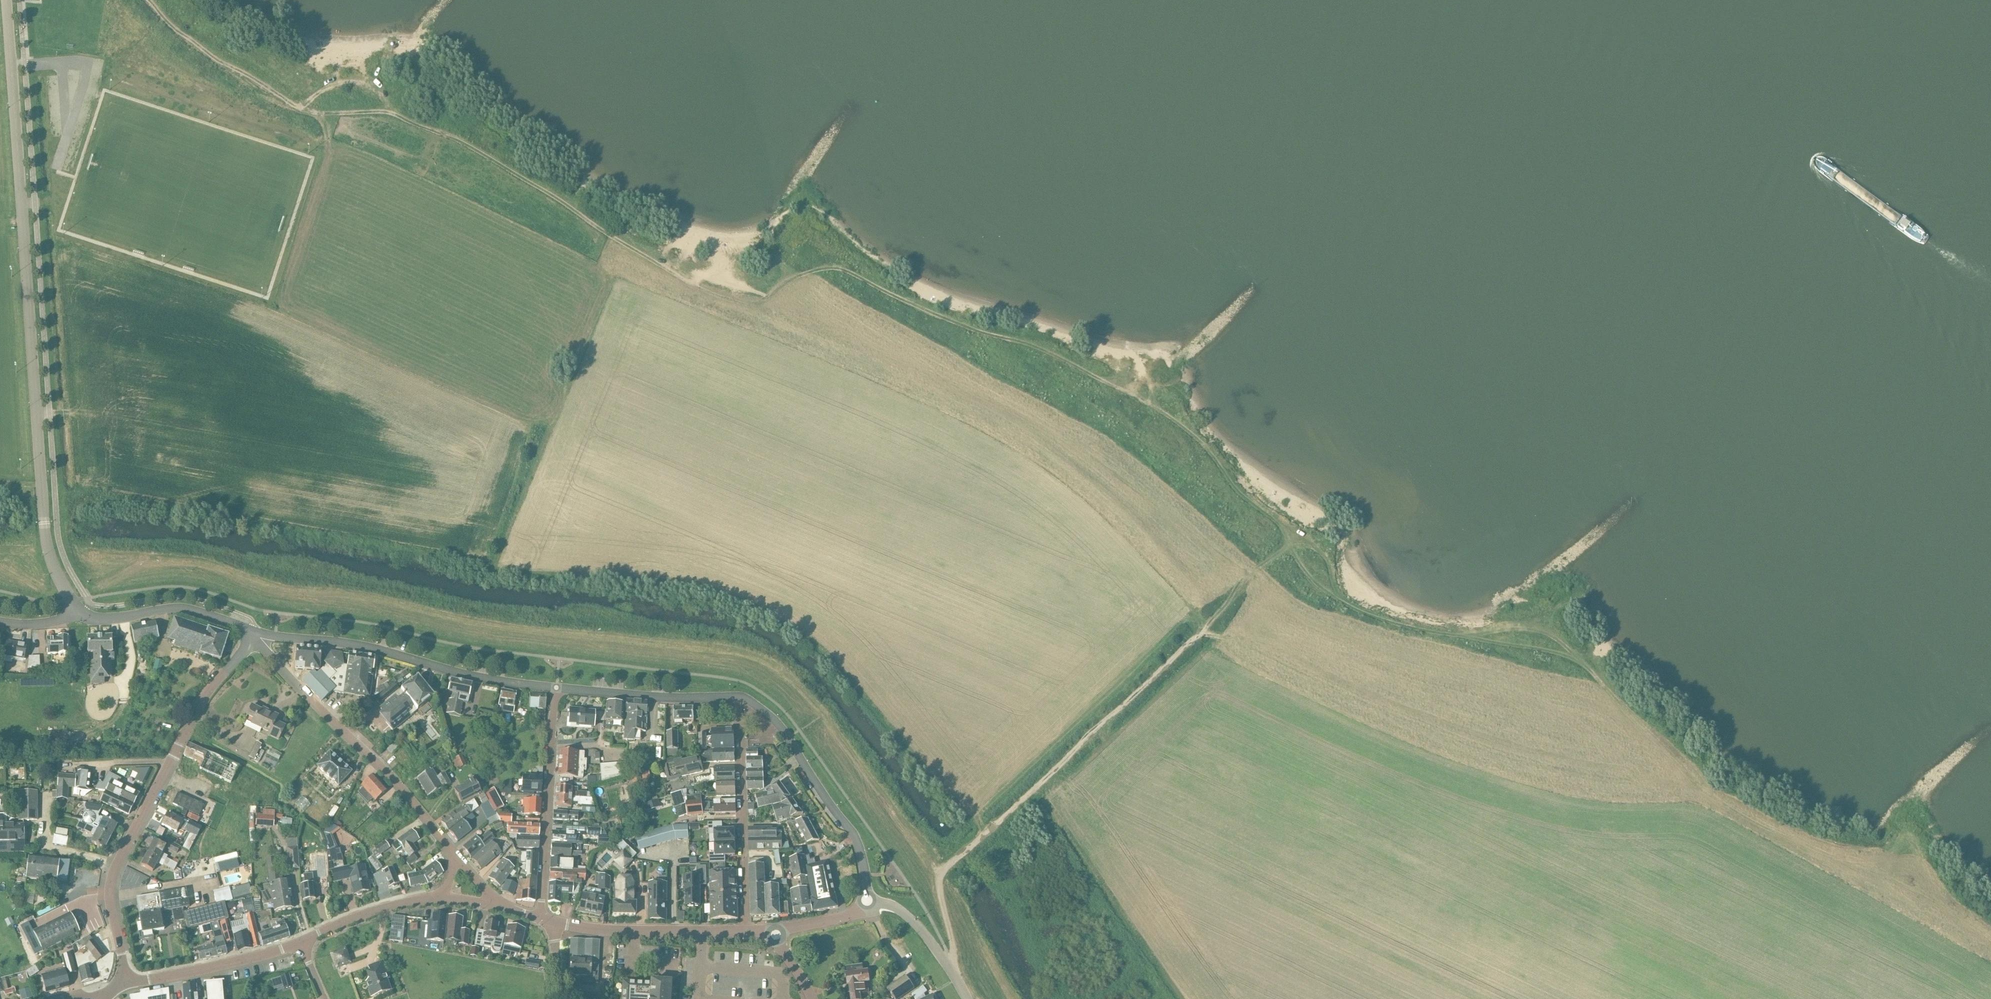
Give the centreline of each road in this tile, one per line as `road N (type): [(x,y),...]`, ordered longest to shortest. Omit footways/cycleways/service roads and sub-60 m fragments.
road 1 (track): [(1584,665),(1350,598),(1297,530),(1190,433),(1061,360),(932,317),(837,269),(755,303),(723,298),(449,135),(392,113),(321,114),(276,104),(177,34),(145,0)]
road 2 (track): [(1990,939),(1710,792),(1487,737),(1411,712),(1266,643),(1200,634)]
road 3 (track): [(1266,643),(1182,548),(1027,435),(882,355),(747,304)]
road 4 (tertiary): [(77,615),(44,524),(7,0)]
road 5 (tertiary): [(126,979),(111,906),(113,870),(210,690),(258,632)]
road 6 (track): [(943,874),(1200,634)]
road 7 (tertiary): [(557,687),(258,632)]
road 8 (residential): [(455,857),(258,632)]
road 9 (tertiary): [(867,900),(855,834),(778,723),(745,698),(719,696)]
road 10 (residential): [(746,931),(739,726),(719,696)]
road 11 (residential): [(557,687),(539,918)]
road 12 (residential): [(746,931),(549,923)]
road 13 (tertiary): [(258,632),(184,609),(77,615)]
road 14 (residential): [(126,979),(164,978),(300,943)]
road 15 (tertiary): [(719,696),(557,687)]
road 16 (tertiary): [(968,998),(920,930),(891,906),(867,900)]
road 17 (residential): [(300,943),(391,905),(437,898)]
road 18 (track): [(1200,634),(1297,530)]

